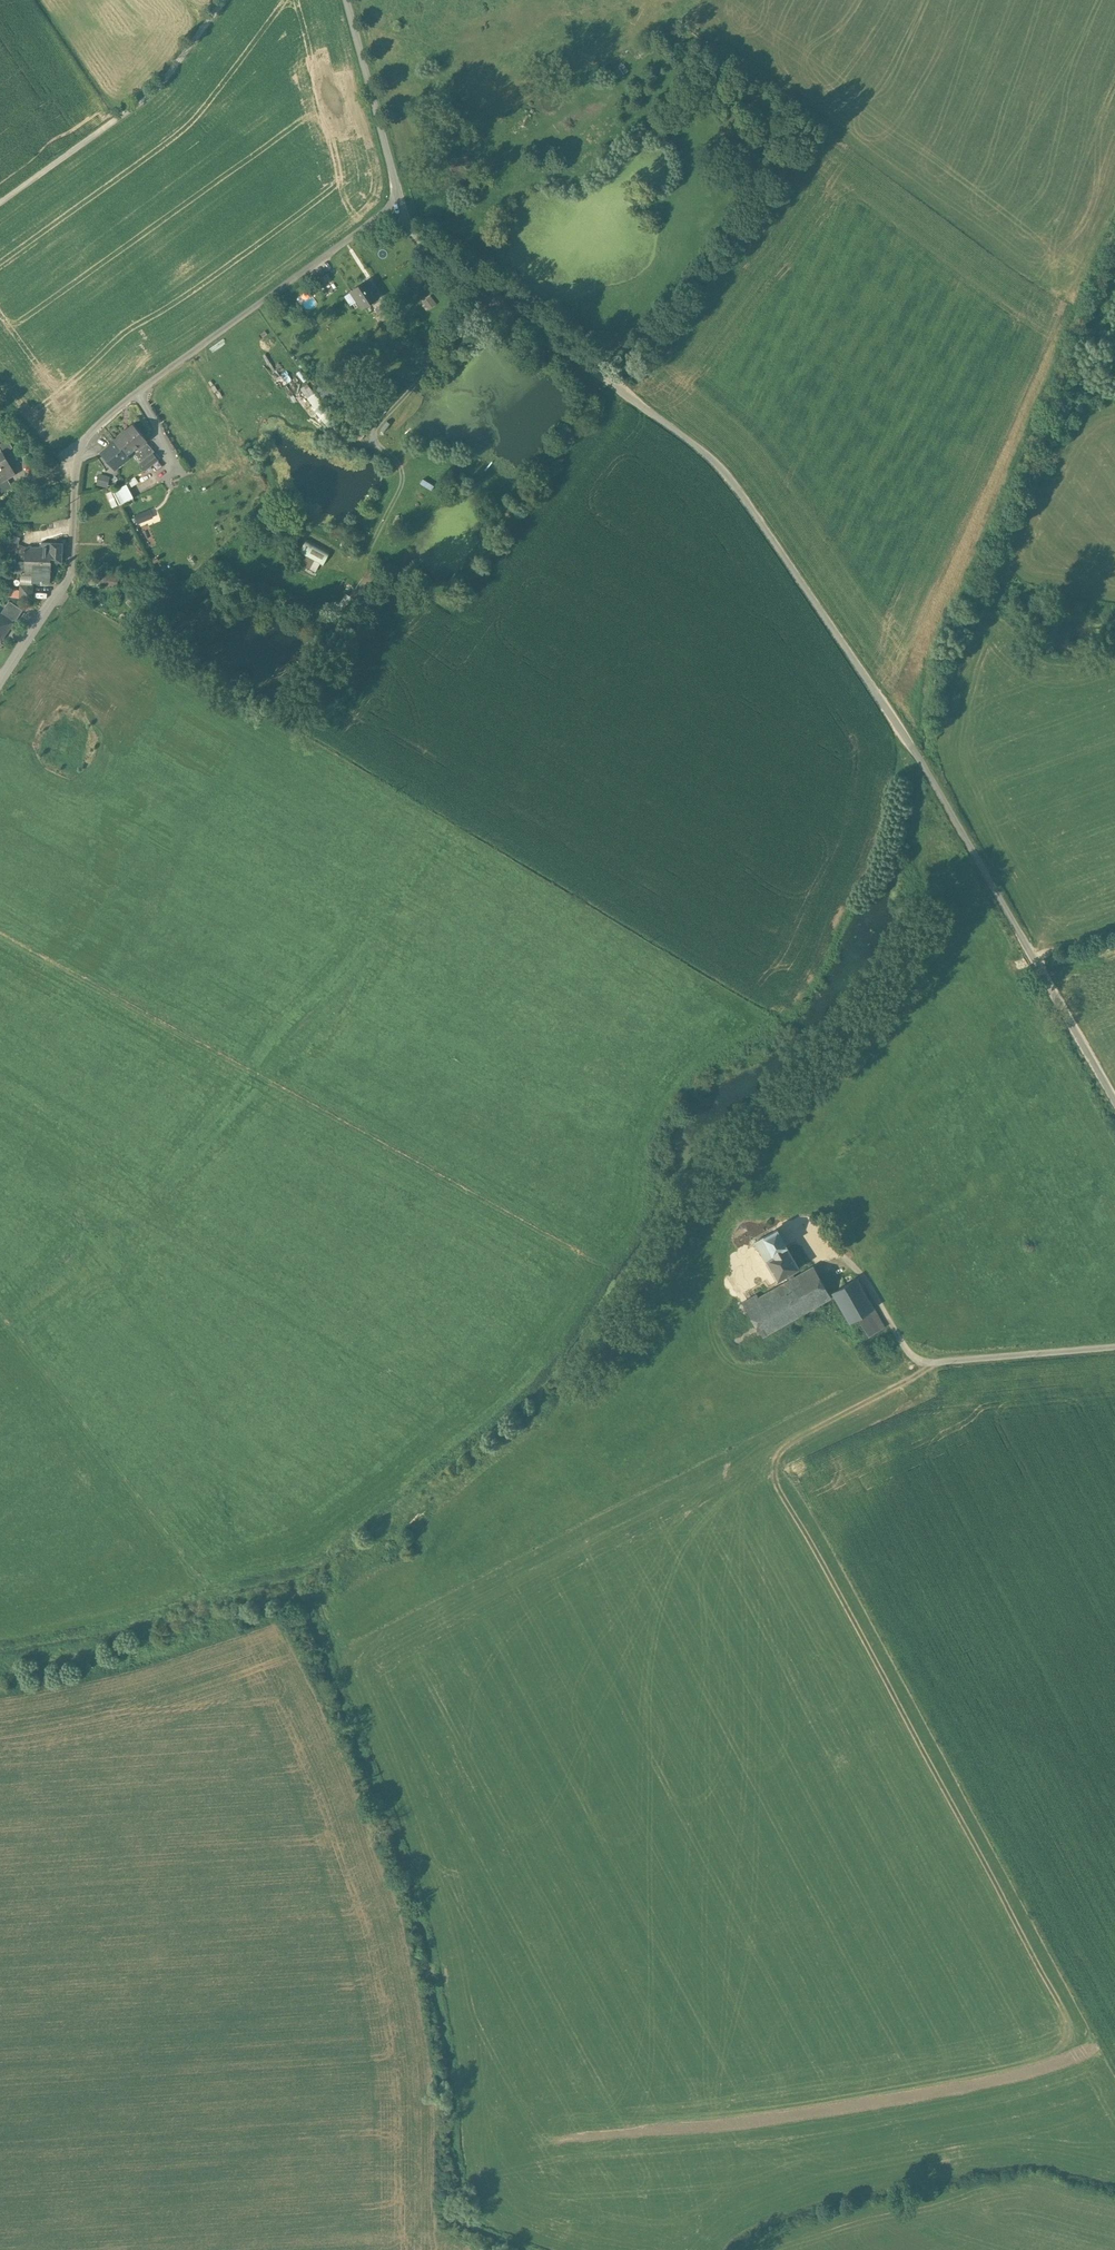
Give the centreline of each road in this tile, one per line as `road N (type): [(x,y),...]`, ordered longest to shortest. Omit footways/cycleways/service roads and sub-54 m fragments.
road 1 (unclassified): [(1114,1104),(917,757),(741,488),(674,427),(475,286),(425,242),(399,203)]
road 2 (residential): [(0,694),(24,671),(73,578),(76,461),(88,433),(399,203)]
road 3 (track): [(226,0),(162,85),(0,204)]
road 4 (unclassified): [(399,203),(348,0)]

